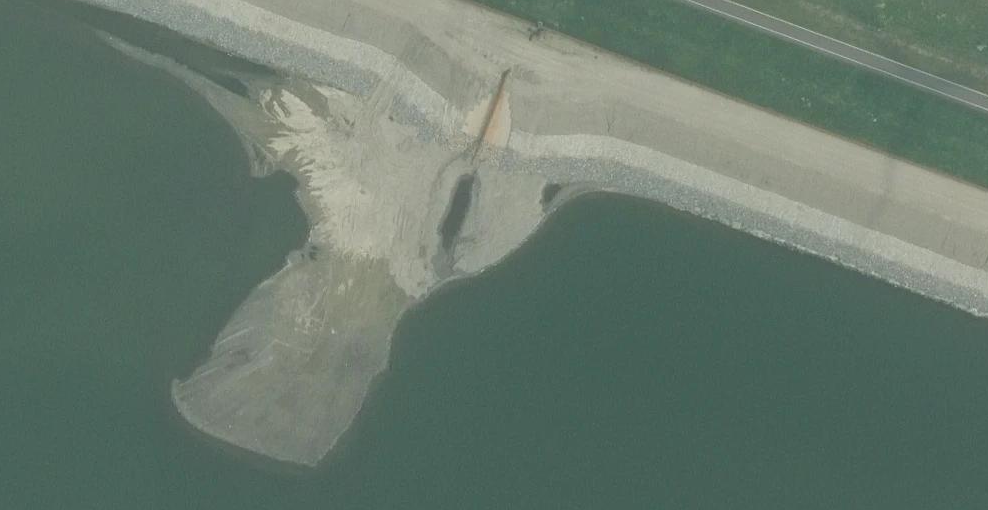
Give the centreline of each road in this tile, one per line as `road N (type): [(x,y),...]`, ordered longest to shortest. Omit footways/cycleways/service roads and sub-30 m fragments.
road 1 (track): [(173,0),(465,96),(987,291)]

